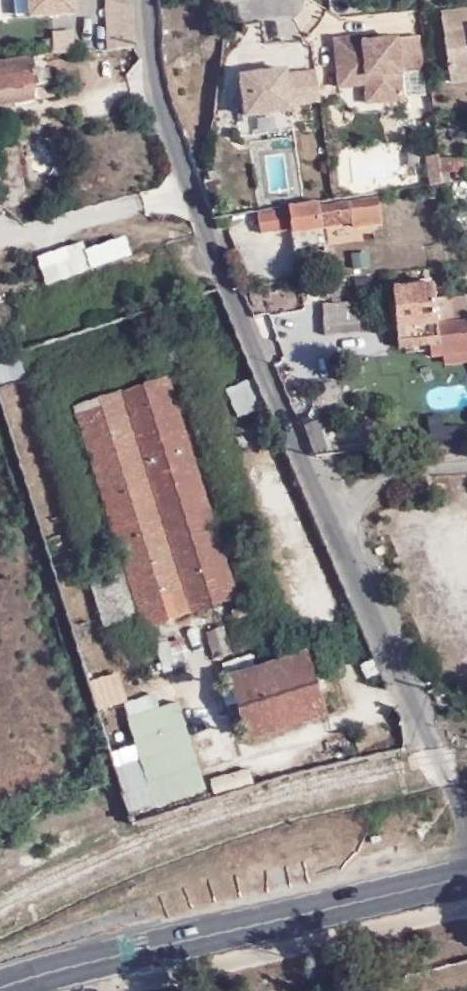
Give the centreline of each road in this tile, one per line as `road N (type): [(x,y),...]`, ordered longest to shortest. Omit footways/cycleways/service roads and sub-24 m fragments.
road 1 (unclassified): [(466,823),(256,349),(168,120),(149,0)]
road 2 (secondary): [(466,874),(0,986)]

